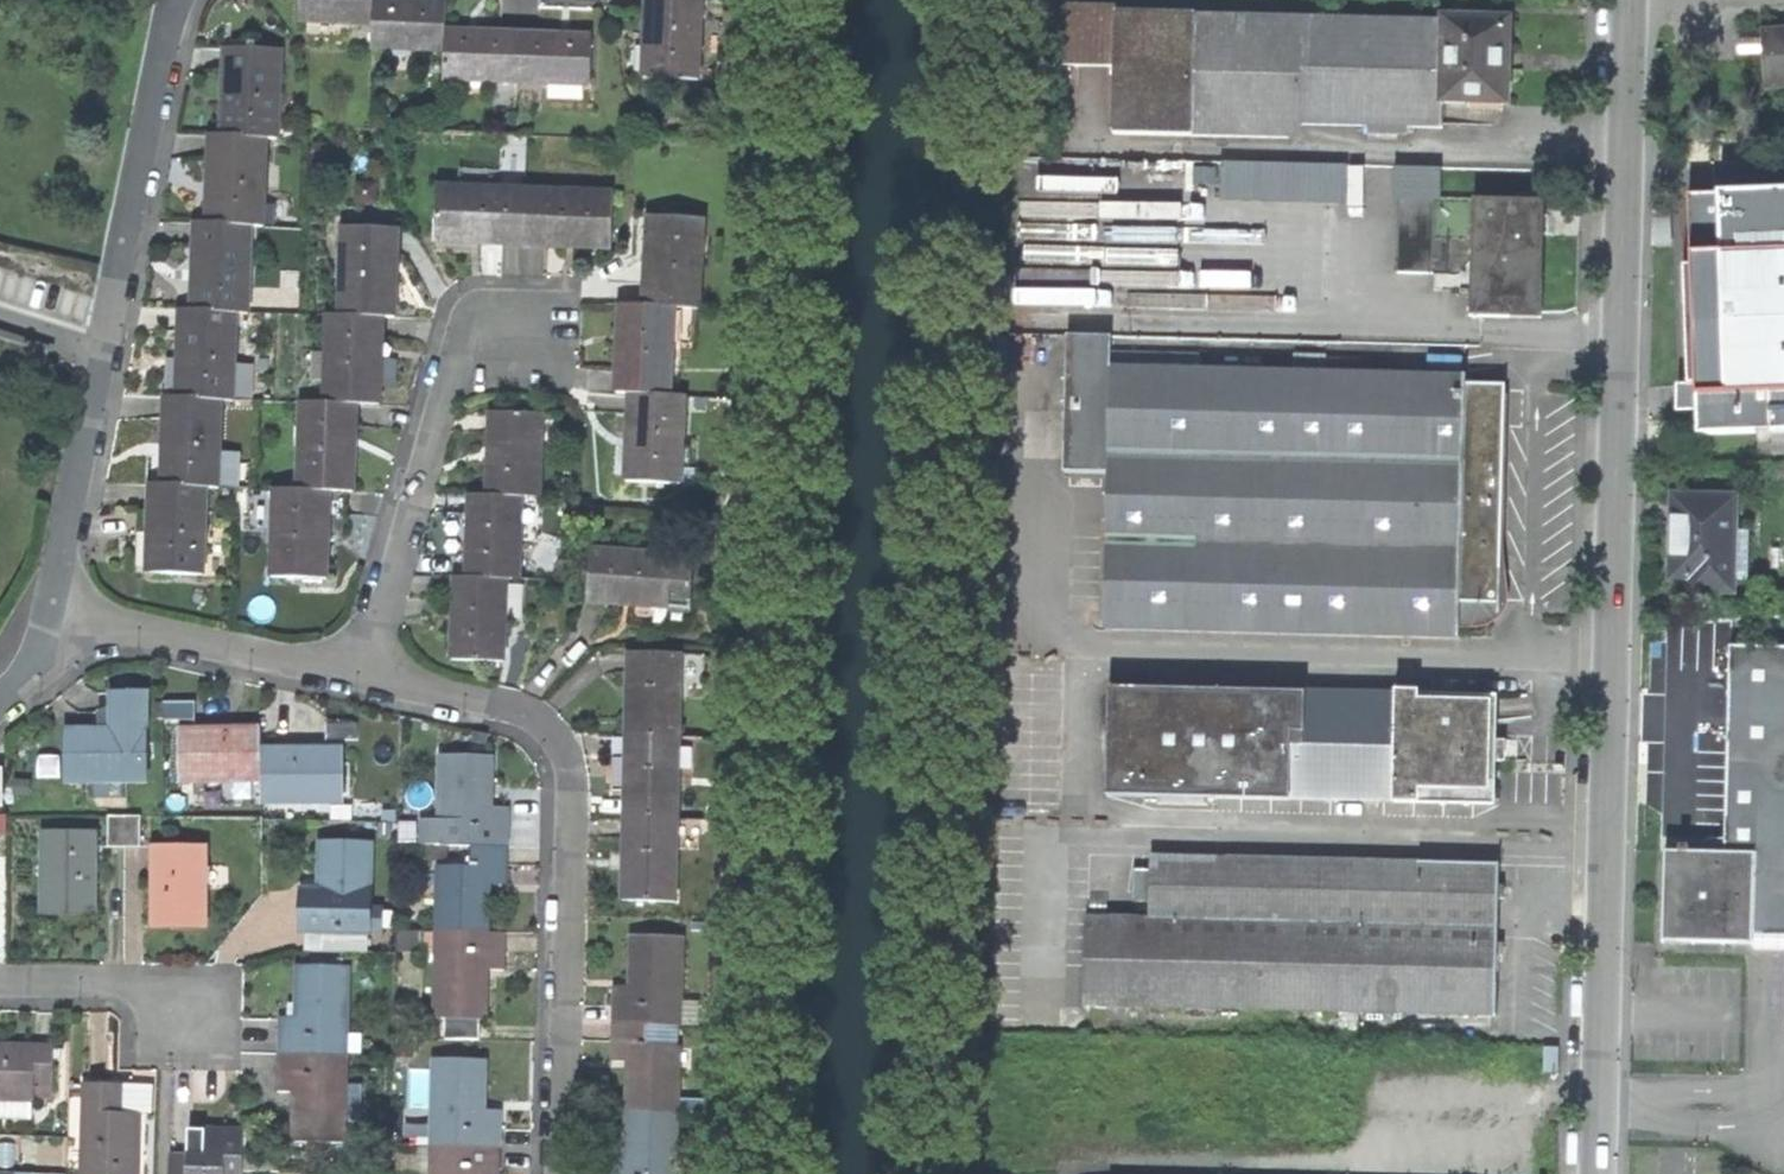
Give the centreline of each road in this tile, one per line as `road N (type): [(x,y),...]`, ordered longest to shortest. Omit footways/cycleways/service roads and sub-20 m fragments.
road 1 (residential): [(1628,0),(1597,1173)]
road 2 (residential): [(53,623),(186,0)]
road 3 (residential): [(366,681),(529,723),(552,743),(565,774),(558,1173)]
road 4 (residential): [(366,681),(445,391),(465,354),(516,331)]
road 5 (residential): [(53,623),(366,681)]
road 6 (residential): [(0,986),(189,984),(187,1062)]

